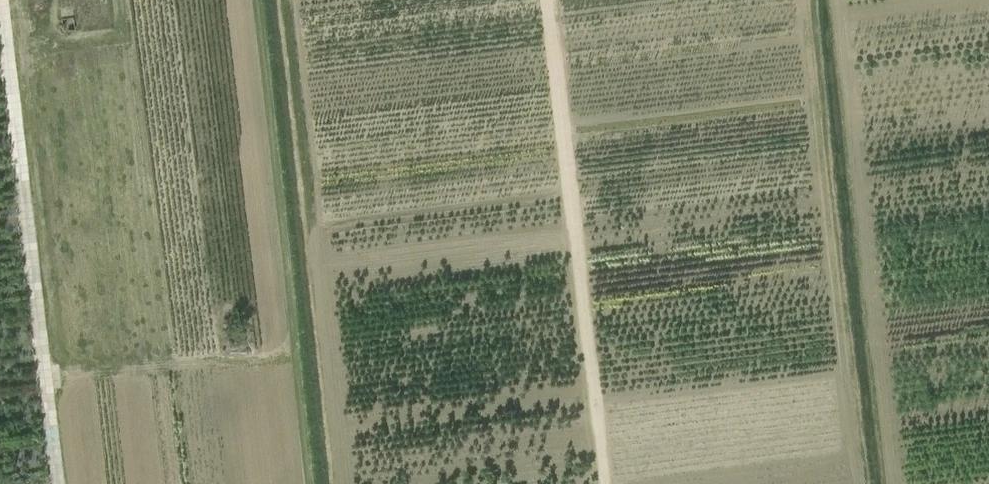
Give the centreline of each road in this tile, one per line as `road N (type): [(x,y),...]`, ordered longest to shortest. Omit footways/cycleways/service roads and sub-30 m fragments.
road 1 (track): [(547,0),(604,483)]

